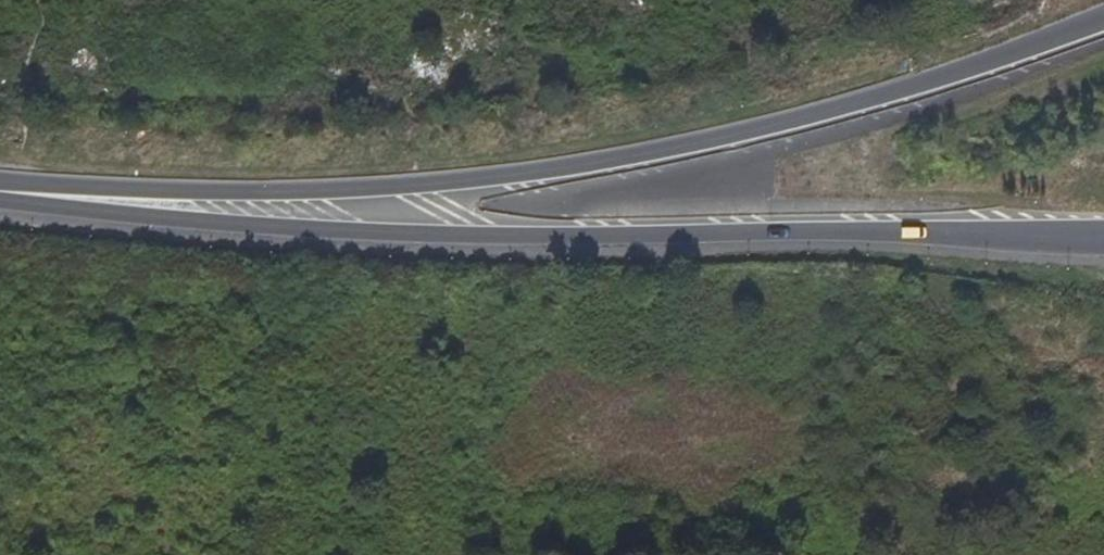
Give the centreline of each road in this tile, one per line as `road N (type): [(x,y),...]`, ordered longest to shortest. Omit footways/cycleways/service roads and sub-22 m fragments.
road 1 (primary): [(1103,19),(864,102),(560,169),(280,193),(0,186)]
road 2 (primary): [(0,194),(292,229),(1103,235)]

